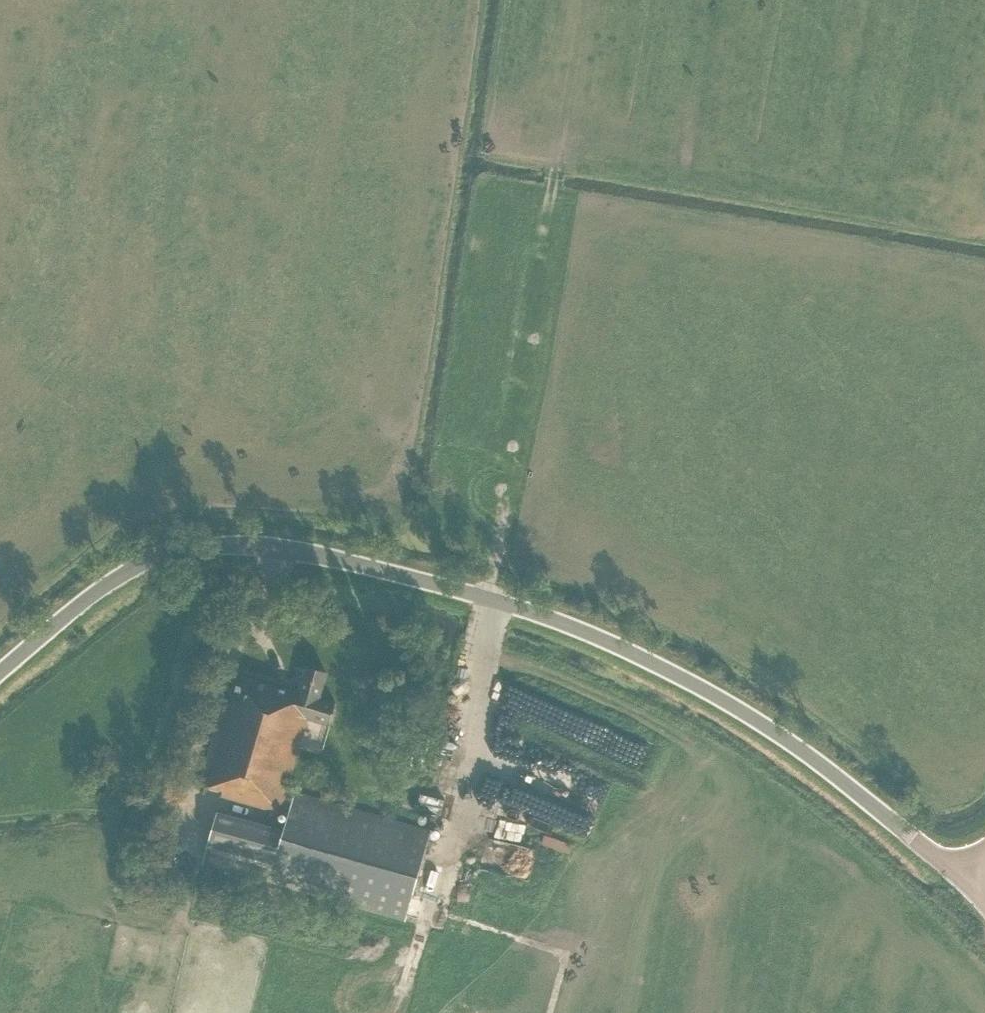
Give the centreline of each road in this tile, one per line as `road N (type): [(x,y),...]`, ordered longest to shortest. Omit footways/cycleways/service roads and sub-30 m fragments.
road 1 (tertiary): [(0,672),(95,593),(159,558),(246,545),(332,558),(533,612),(676,674),(788,741),(960,879)]

